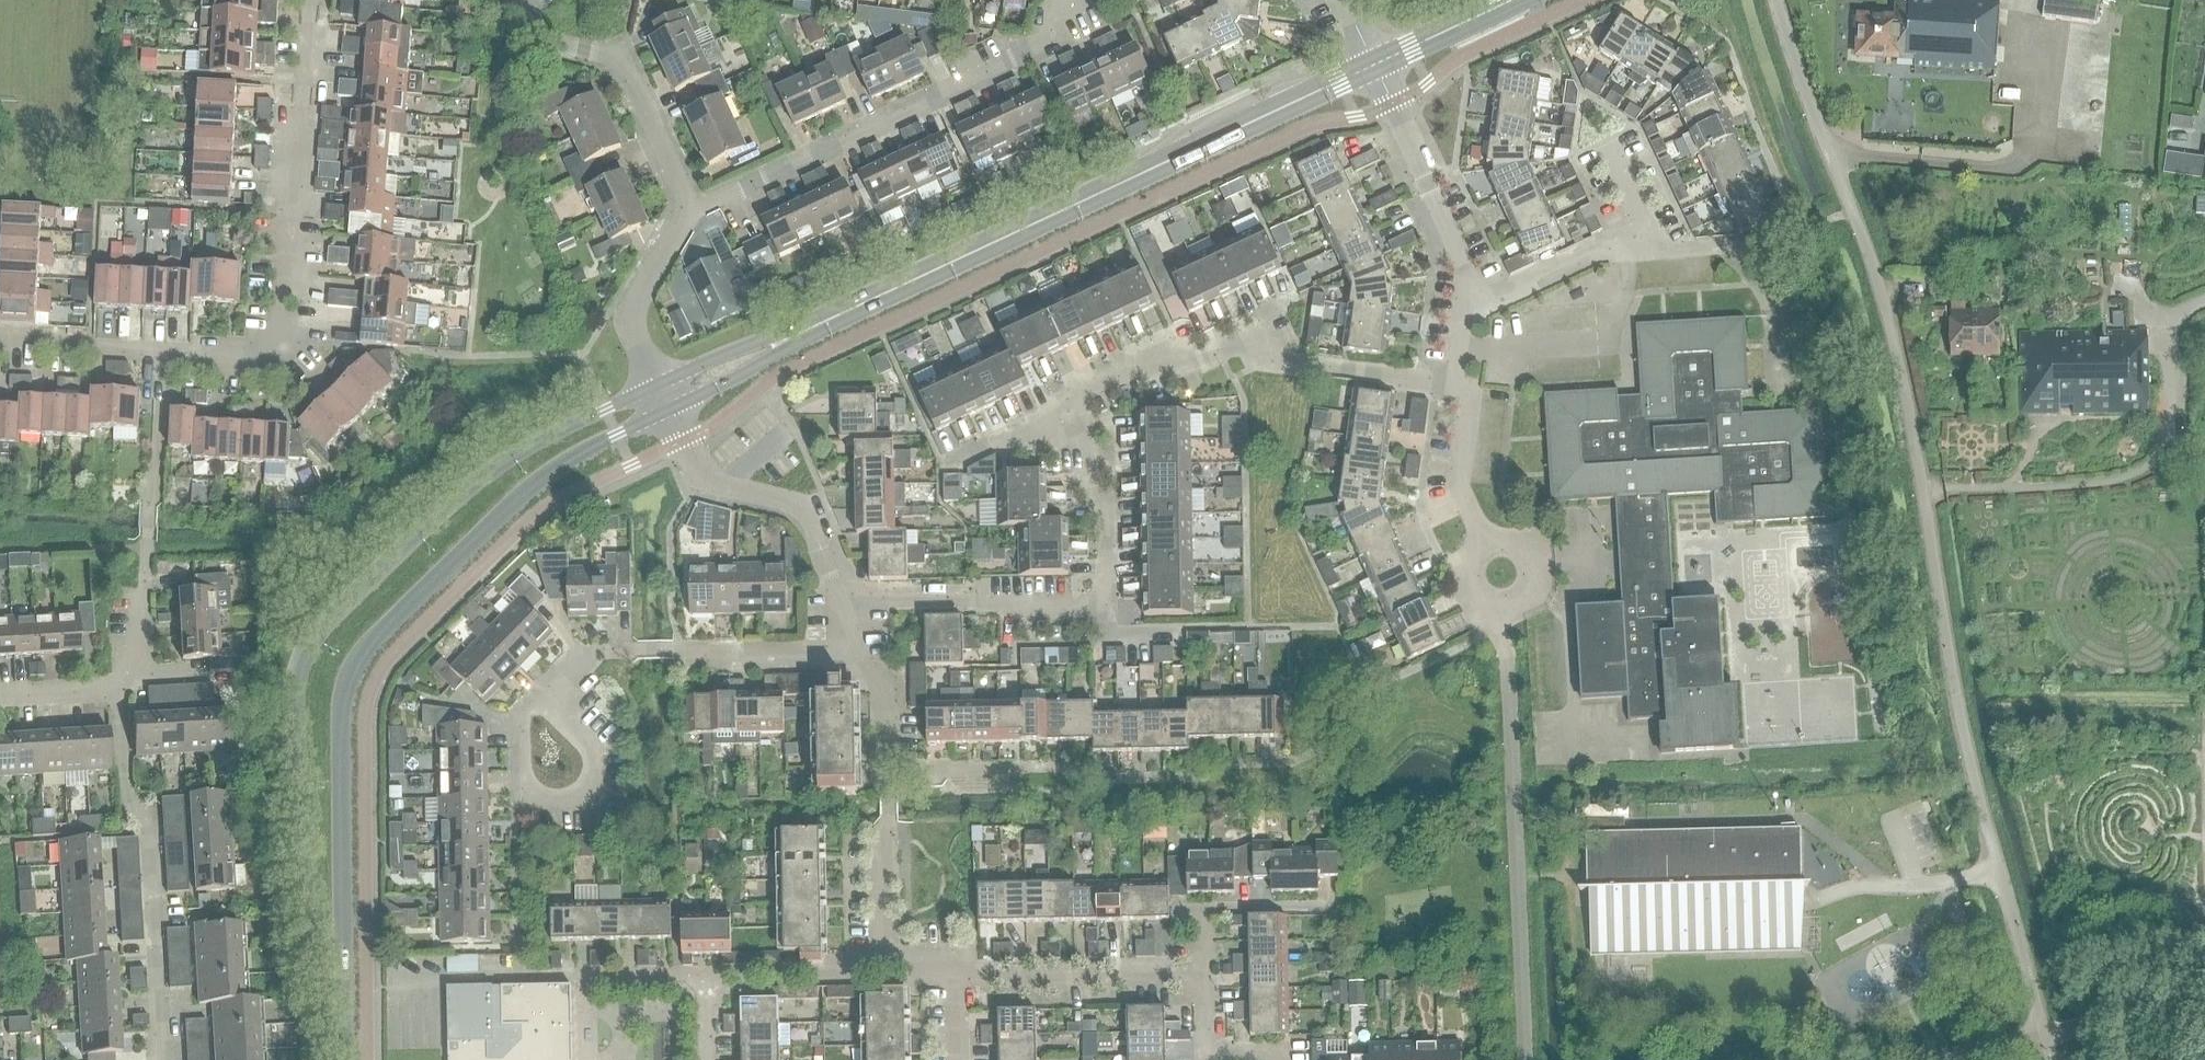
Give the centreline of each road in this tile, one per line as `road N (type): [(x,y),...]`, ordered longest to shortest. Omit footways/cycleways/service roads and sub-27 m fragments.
road 1 (unclassified): [(2043,1035),(1968,768),(1926,491),(1877,284),(1812,122),(1775,0)]
road 2 (tertiary): [(656,386),(519,449),(480,477),(307,646),(293,695),(304,880),(337,1059)]
road 3 (tertiary): [(337,1059),(340,712),(351,667),(539,479),(668,408)]
road 4 (tertiary): [(1374,64),(799,333)]
road 5 (residential): [(0,344),(238,355),(282,340),(312,0)]
road 6 (residential): [(691,210),(1039,49),(1060,0)]
road 7 (residential): [(1067,392),(1143,360),(1175,362),(1234,335),(1268,359),(1453,380)]
road 8 (residential): [(158,1059),(148,822),(125,805),(119,687)]
road 9 (residential): [(851,628),(807,519),(793,505),(700,479),(668,408)]
road 10 (residential): [(691,210),(618,62),(540,43),(519,0)]
road 11 (residential): [(851,628),(881,604),(1103,609)]
road 12 (residential): [(547,690),(524,715),(525,782),(542,799),(575,797),(590,772),(586,740),(571,713)]
road 13 (residential): [(956,981),(1203,977)]
road 14 (residential): [(1464,289),(1466,267),(1374,64)]
road 15 (residential): [(1103,609),(1102,468),(1067,392)]
road 16 (residential): [(642,653),(827,649),(851,628)]
road 17 (residential): [(888,970),(880,771)]
road 18 (residential): [(1464,289),(1497,292),(1585,250),(1653,247)]
road 19 (residential): [(656,386),(630,325),(634,303),(691,210)]
road 20 (residential): [(880,771),(1076,768)]
road 21 (residential): [(710,974),(888,970)]
road 22 (unclassified): [(2043,1035),(2090,1027),(2204,1030)]
road 23 (residential): [(1479,534),(1459,489),(1466,405),(1453,380)]
road 24 (tertiary): [(799,333),(739,349),(656,386)]
road 25 (tertiary): [(668,408),(742,374),(799,333)]
road 26 (residential): [(880,771),(879,685),(851,628)]
road 27 (tertiary): [(1507,0),(1374,64)]
road 28 (residential): [(1479,534),(1462,558),(1465,587),(1487,609),(1524,601),(1529,585)]
road 29 (residential): [(573,976),(710,974)]
road 30 (residential): [(954,457),(1051,413),(1067,392)]
road 31 (residential): [(143,676),(146,548)]

